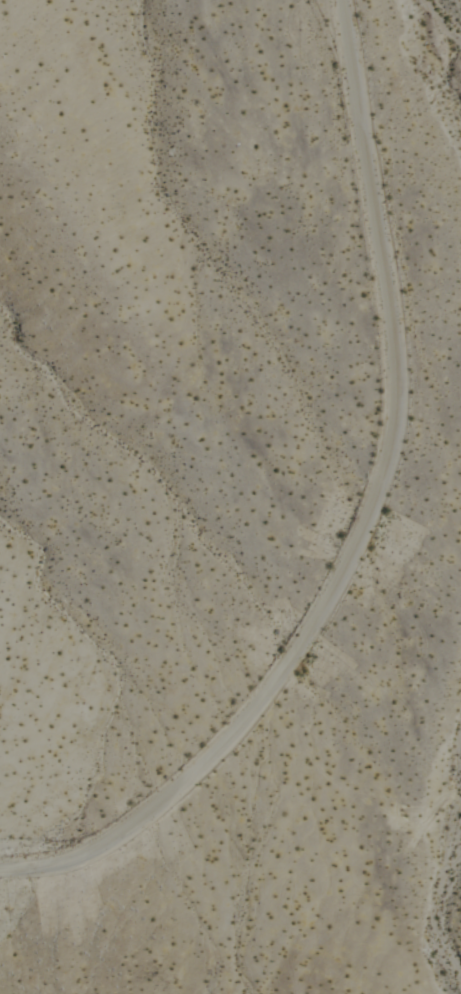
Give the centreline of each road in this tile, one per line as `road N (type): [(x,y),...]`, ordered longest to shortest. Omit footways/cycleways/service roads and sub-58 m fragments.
road 1 (track): [(0,869),(32,865),(129,793),(356,555),(387,474)]
road 2 (track): [(387,474),(403,387),(398,302),(350,0)]

